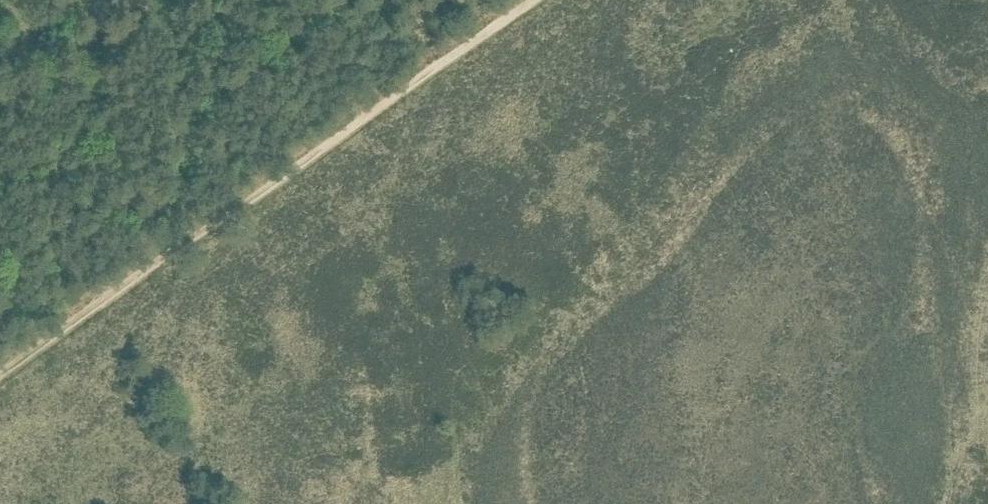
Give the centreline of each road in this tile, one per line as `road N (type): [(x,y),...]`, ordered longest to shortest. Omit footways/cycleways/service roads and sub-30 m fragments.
road 1 (track): [(0,373),(533,0)]

